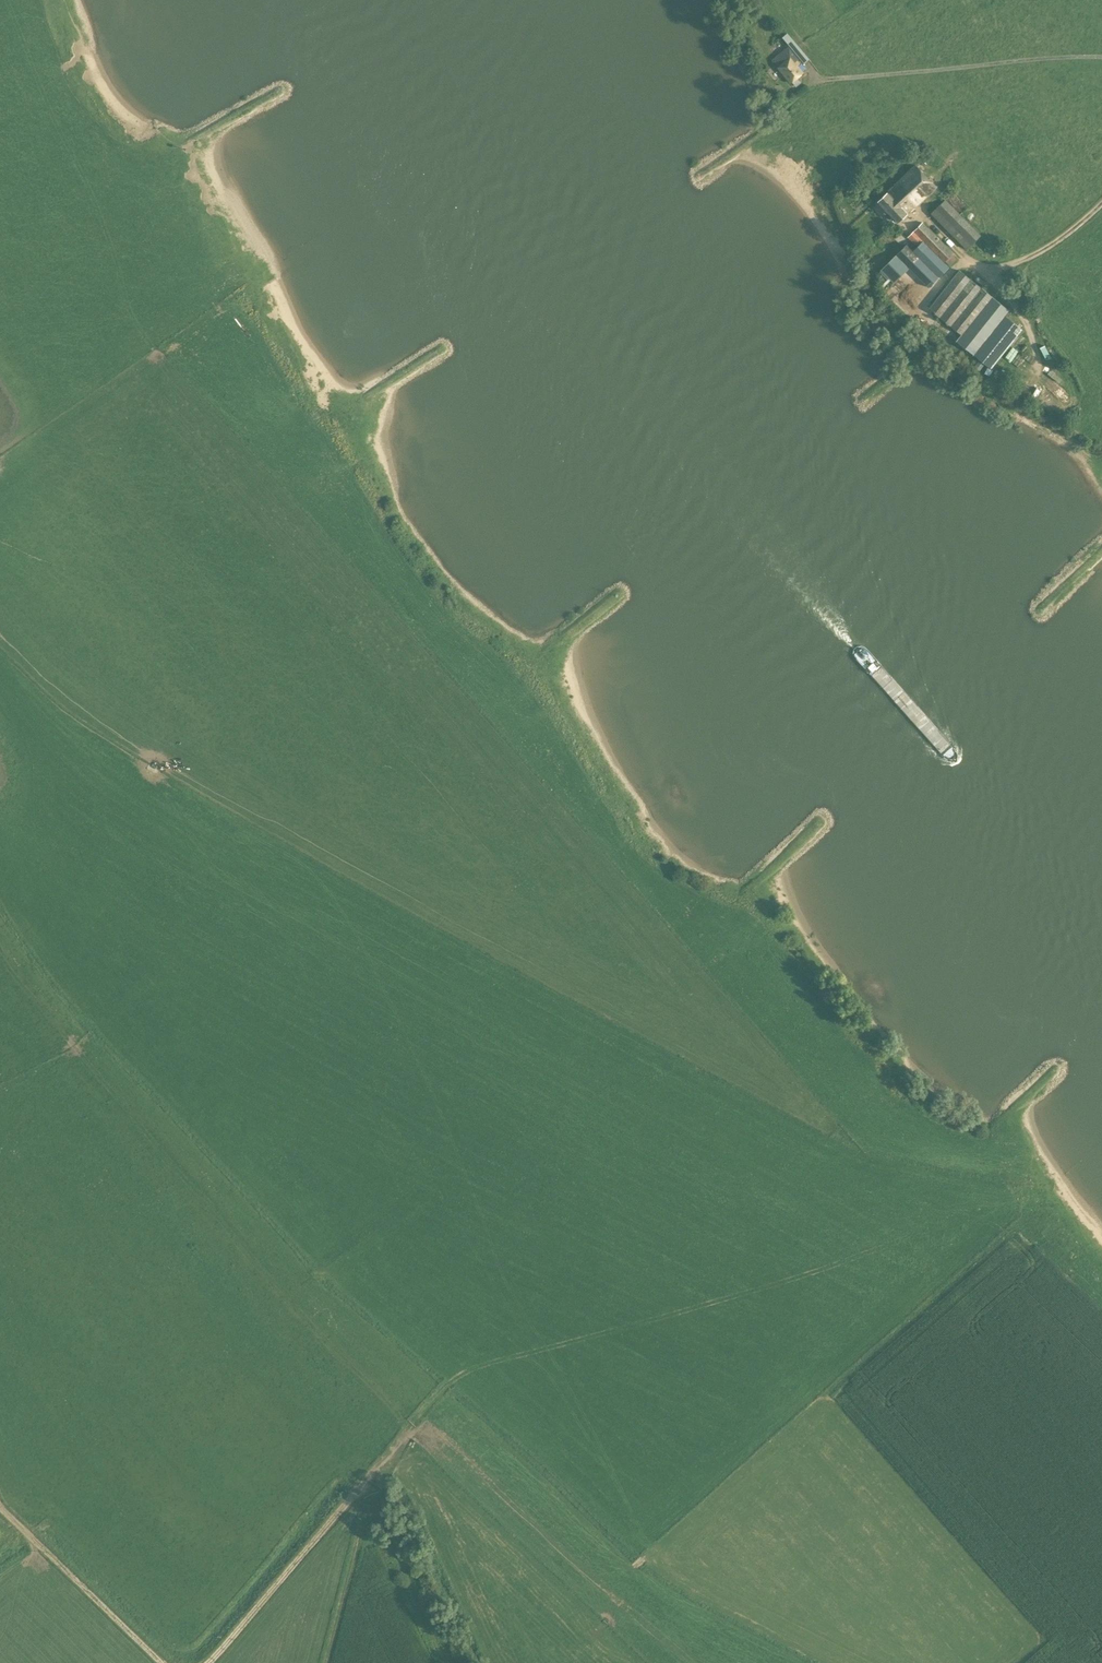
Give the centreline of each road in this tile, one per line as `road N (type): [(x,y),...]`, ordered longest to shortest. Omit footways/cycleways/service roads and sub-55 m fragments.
road 1 (track): [(1013,1236),(617,1068),(154,805),(0,690)]
road 2 (track): [(1036,1211),(634,1566),(596,1583),(428,1430),(407,1435),(365,1487)]
road 3 (unclassified): [(814,76),(1101,55)]
road 4 (track): [(365,1487),(210,1662)]
road 5 (track): [(162,1662),(0,1505)]
road 6 (track): [(367,1491),(451,1662)]
road 7 (track): [(322,1662),(367,1491)]
road 8 (unclassified): [(990,267),(1005,267),(1101,202)]

